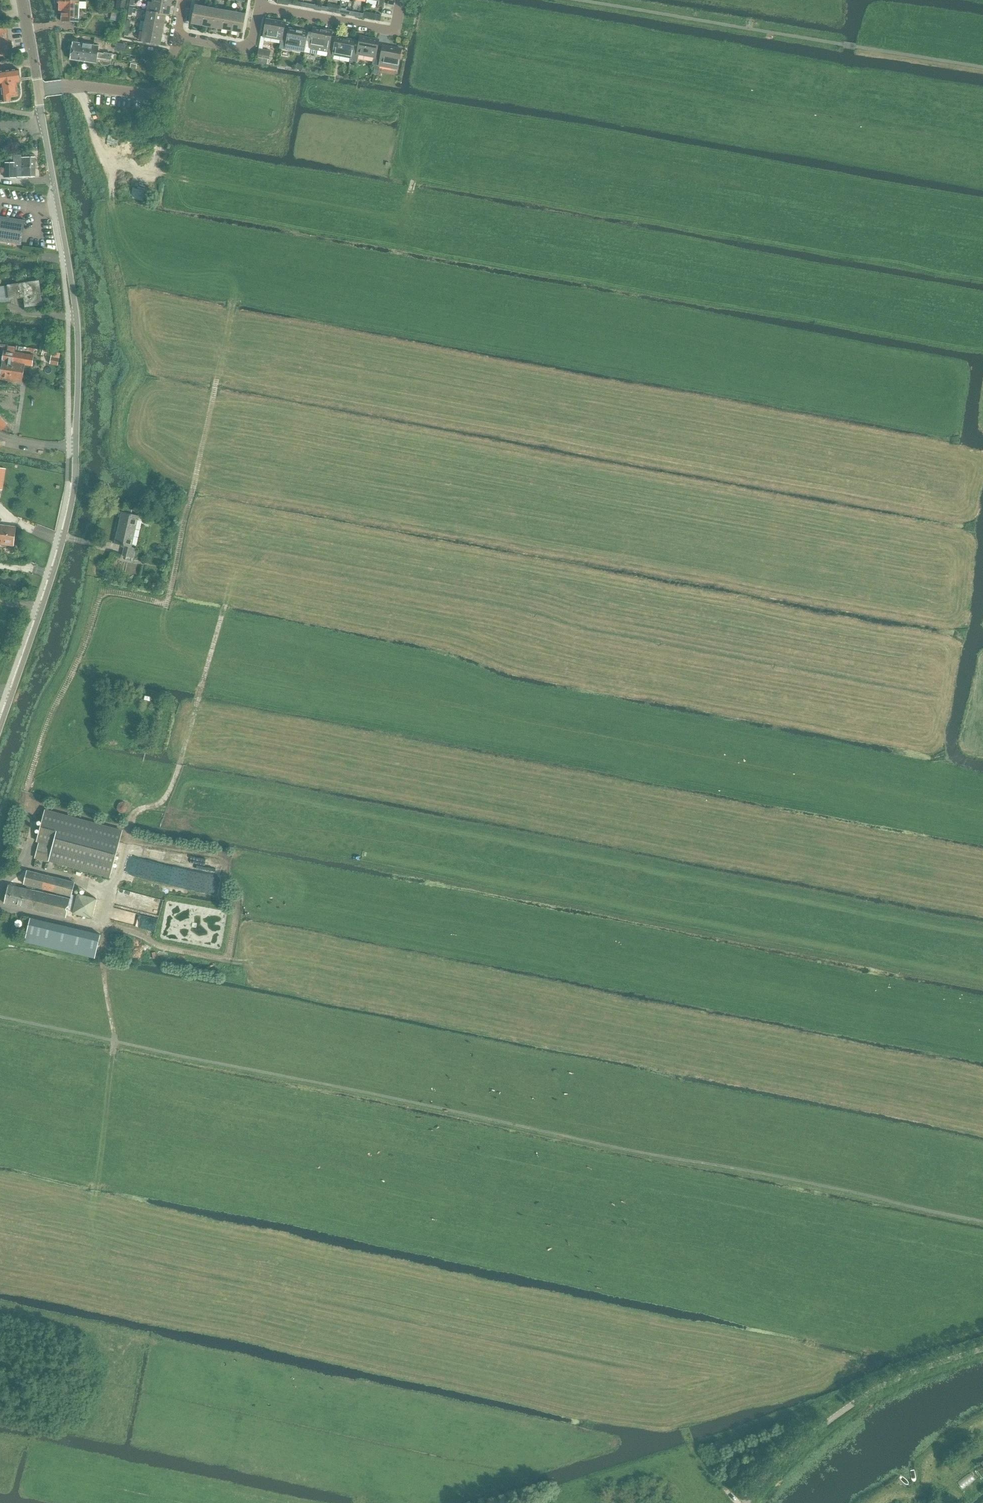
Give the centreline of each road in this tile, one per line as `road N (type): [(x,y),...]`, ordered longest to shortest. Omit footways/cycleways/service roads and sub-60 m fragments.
road 1 (unclassified): [(0,728),(74,491),(77,328),(38,91)]
road 2 (track): [(217,379),(167,604),(102,591),(25,792),(36,820)]
road 3 (unclassified): [(747,1502),(795,1447),(873,1391),(982,1350)]
road 4 (track): [(105,932),(114,1047),(94,1211)]
road 5 (track): [(131,838),(133,815),(171,791),(228,599)]
road 6 (residential): [(38,91),(158,92),(176,38)]
road 7 (residential): [(401,0),(396,31),(259,7)]

